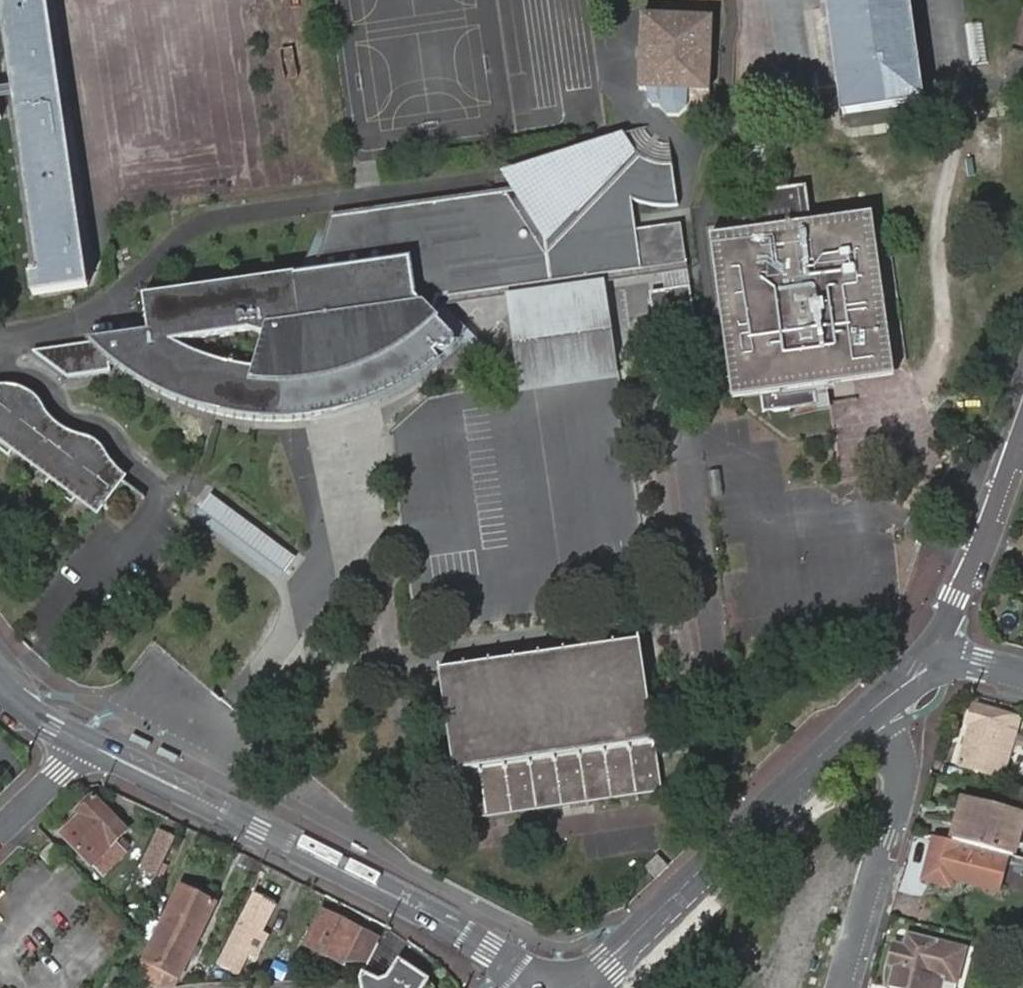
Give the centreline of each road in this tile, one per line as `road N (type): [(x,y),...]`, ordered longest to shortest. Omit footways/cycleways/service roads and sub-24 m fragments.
road 1 (tertiary): [(85,743),(415,907),(547,987)]
road 2 (residential): [(564,987),(606,961),(865,716)]
road 3 (residential): [(841,987),(898,799),(894,752),(865,716)]
road 4 (residential): [(1022,426),(940,646)]
road 5 (residential): [(0,832),(85,743)]

